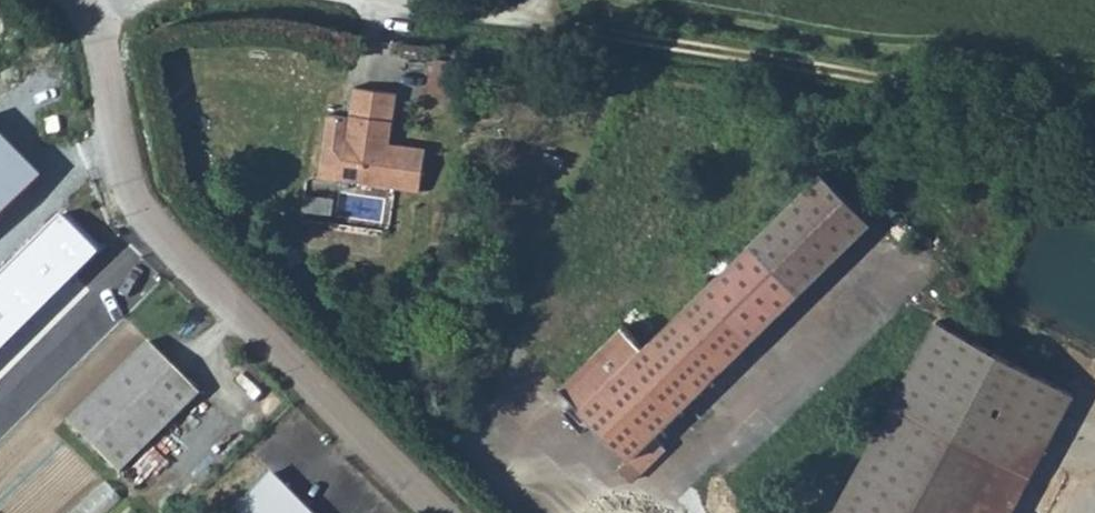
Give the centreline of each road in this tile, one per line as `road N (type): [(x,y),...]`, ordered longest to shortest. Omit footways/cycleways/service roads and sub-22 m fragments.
road 1 (residential): [(450,512),(134,199),(103,0)]
road 2 (track): [(549,0),(546,20),(1094,121)]
road 3 (unclassified): [(546,20),(374,0)]

